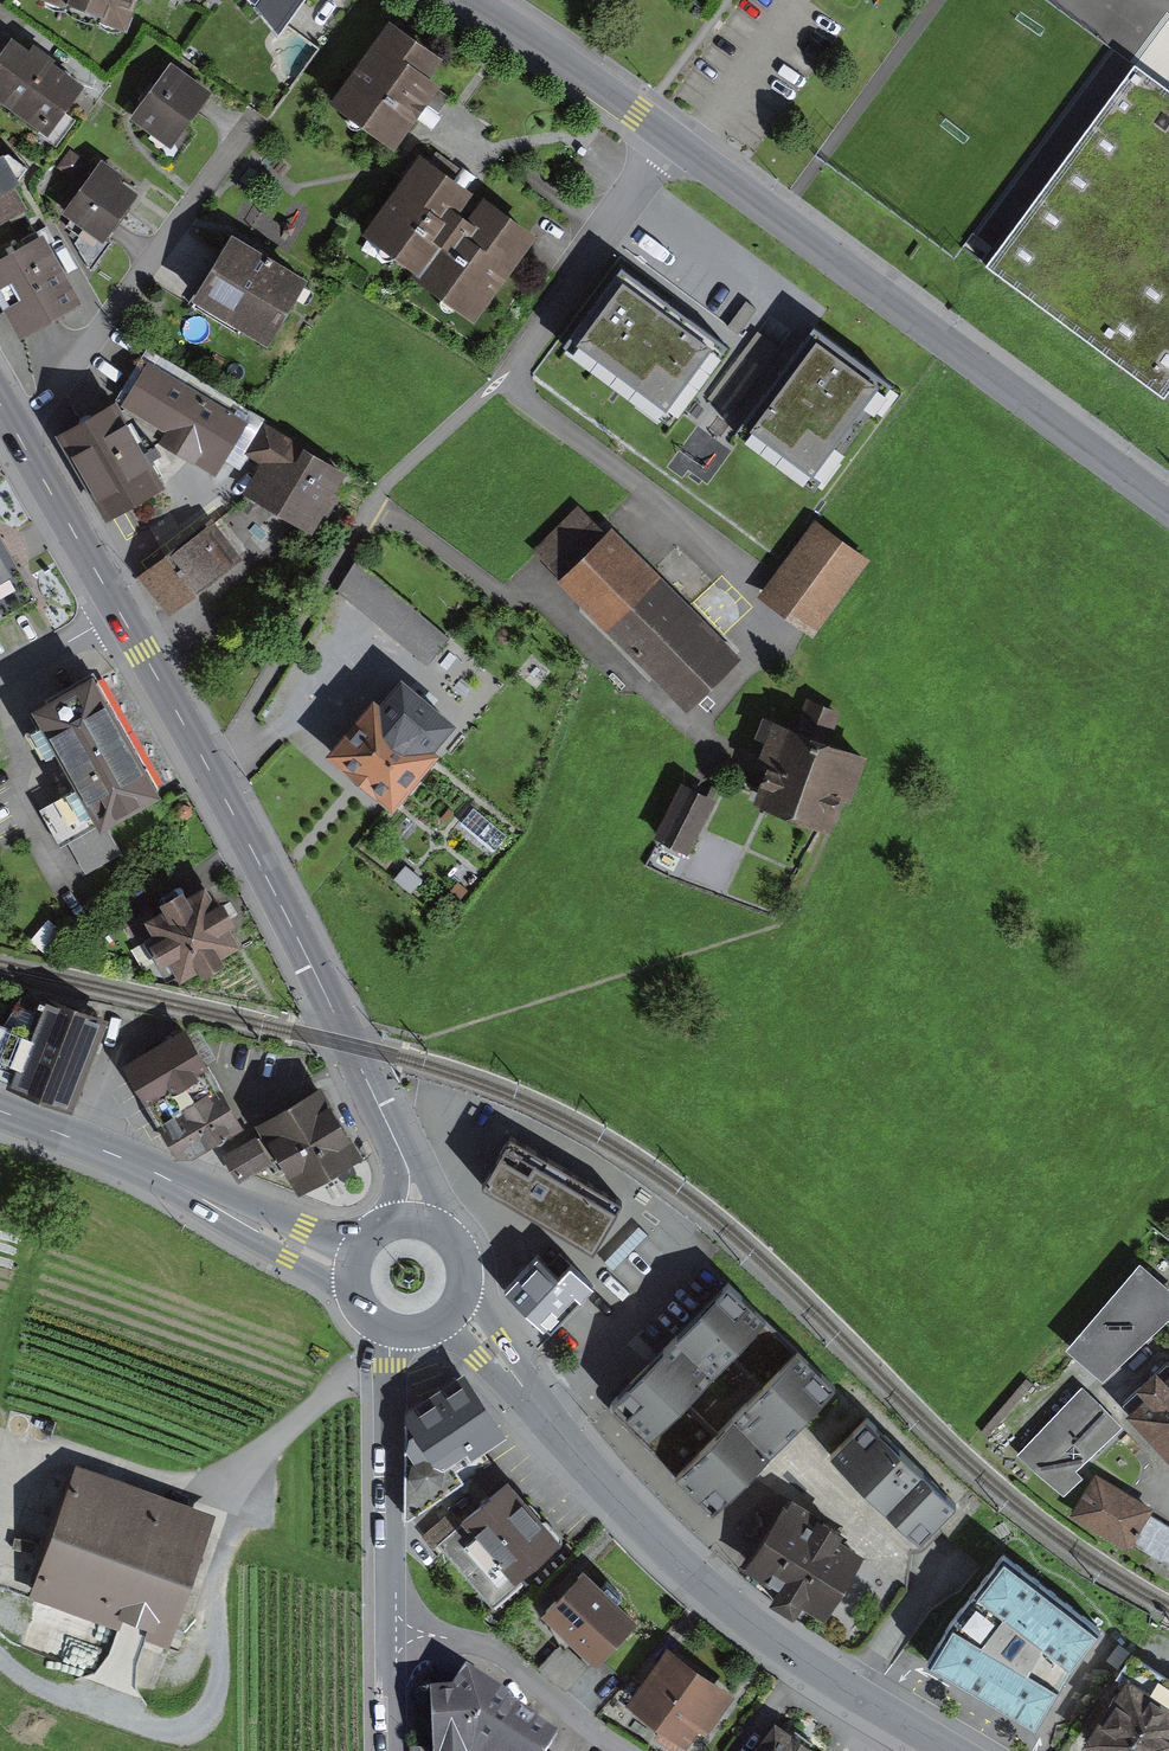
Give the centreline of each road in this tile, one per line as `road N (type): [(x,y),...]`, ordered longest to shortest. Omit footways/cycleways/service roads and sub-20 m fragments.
road 1 (secondary): [(1168,508),(638,113),(468,0)]
road 2 (secondary): [(414,1220),(410,1173),(350,1044),(218,783),(116,608)]
road 3 (secondary): [(950,1750),(770,1638),(688,1568),(608,1491),(459,1305)]
road 4 (residential): [(390,1330),(398,1750)]
road 5 (residential): [(13,426),(43,406),(256,113)]
road 6 (secondary): [(173,1181),(357,1297)]
road 7 (secondary): [(116,608),(13,426)]
road 8 (secondary): [(364,1243),(173,1181)]
road 9 (secondary): [(0,1110),(173,1181)]
road 10 (residential): [(0,675),(116,608)]

